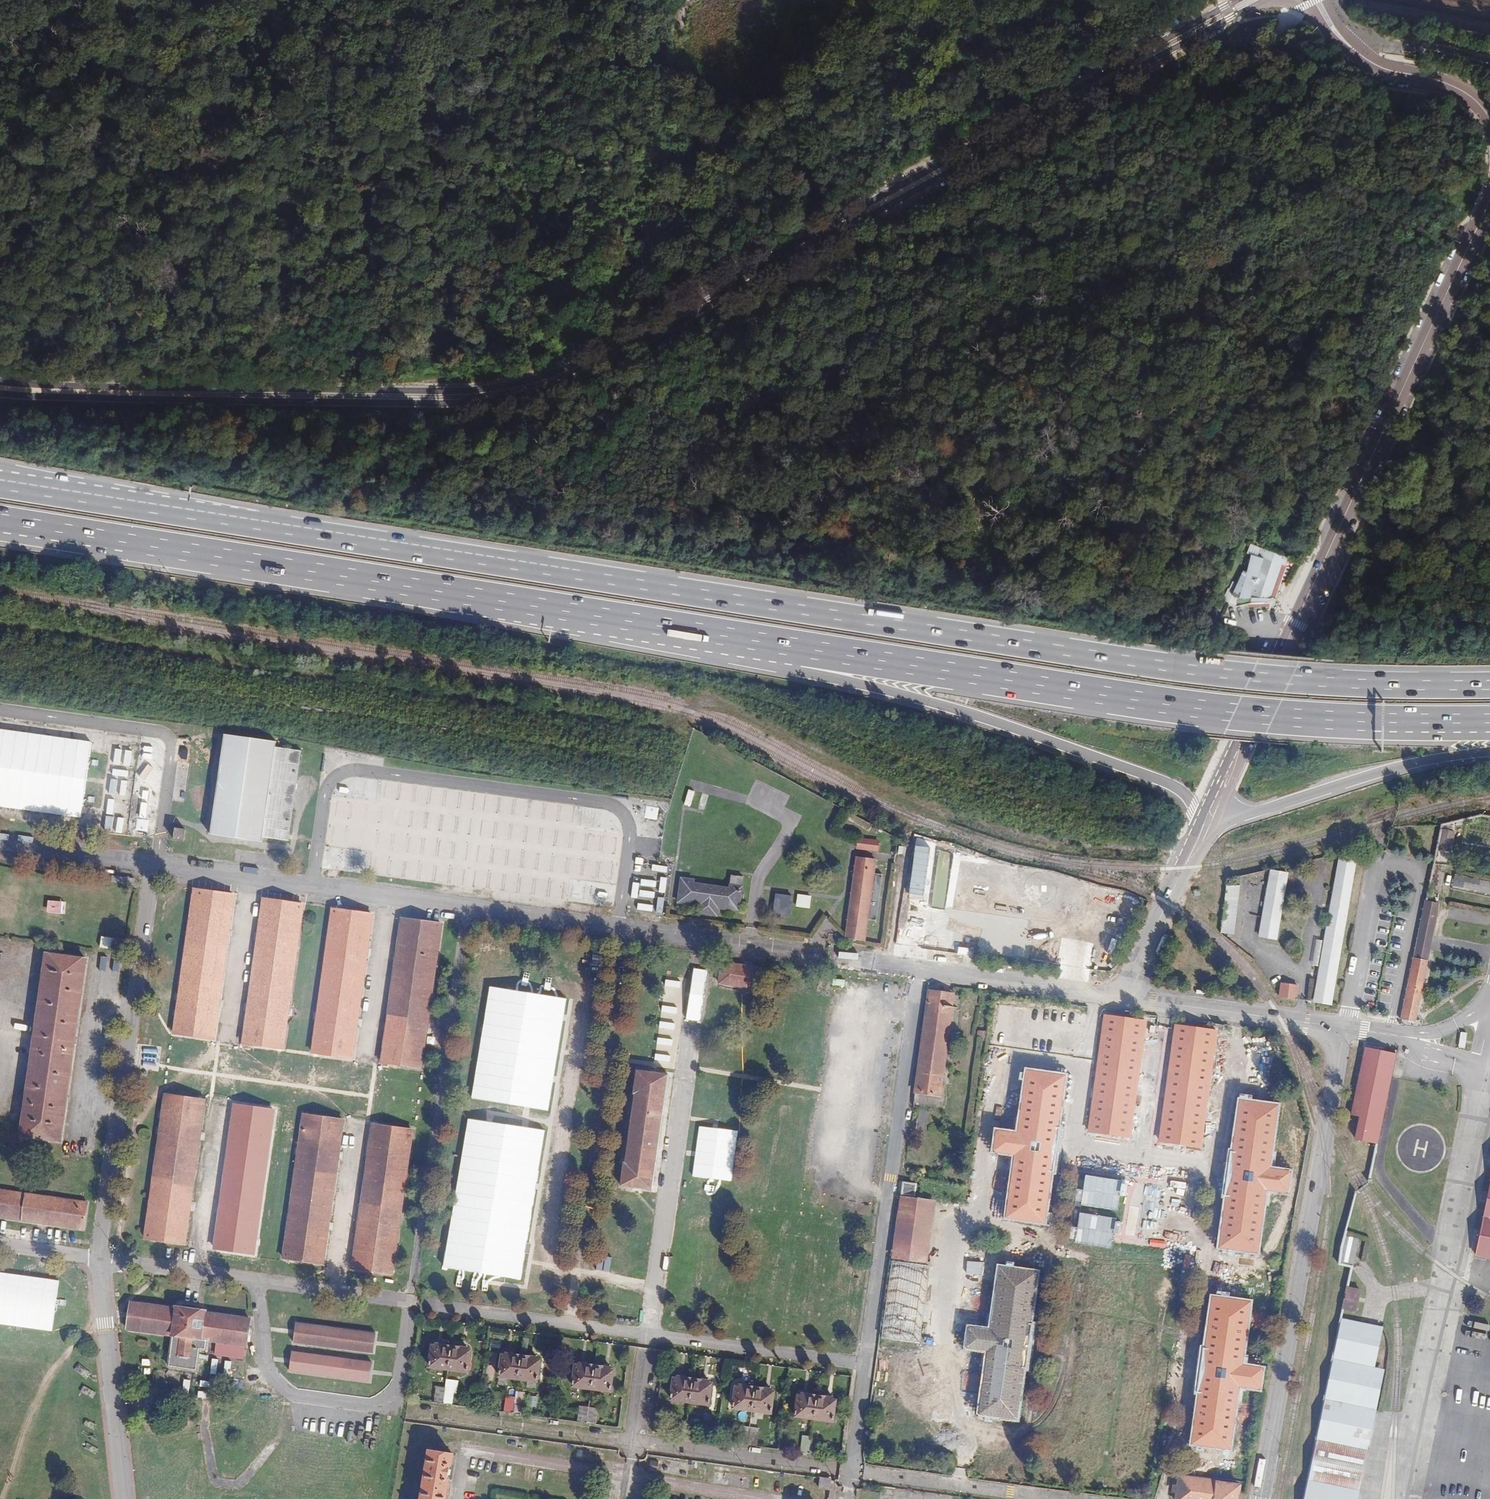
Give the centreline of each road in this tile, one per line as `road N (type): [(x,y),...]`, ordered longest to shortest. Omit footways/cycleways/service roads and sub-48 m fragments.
road 1 (trunk): [(1489,685),(1293,680),(1148,663),(0,482)]
road 2 (primary): [(0,396),(514,399),(575,378),(1266,0)]
road 3 (primary): [(1240,0),(568,366),(433,391),(0,382)]
road 4 (trunk): [(0,522),(774,645)]
road 5 (trunk): [(774,645),(1266,718),(1489,723)]
road 6 (tertiary): [(1489,205),(1211,808)]
road 7 (residential): [(1261,1498),(1344,1028)]
road 8 (trunk): [(774,645),(801,670),(1161,780),(1203,827)]
road 9 (unclassified): [(916,971),(863,1364)]
road 10 (residential): [(646,1334),(692,984)]
road 11 (trunk): [(1211,808),(1239,815),(1489,751)]
road 12 (unclassified): [(1123,998),(1344,1028)]
road 13 (residential): [(631,1442),(848,1473)]
road 14 (residential): [(646,1334),(863,1364)]
road 15 (residential): [(424,1411),(631,1442)]
road 16 (unclassified): [(916,971),(1123,998)]
road 17 (residential): [(440,1306),(646,1334)]
road 18 (unclassified): [(848,1473),(1048,1498)]
road 19 (tertiary): [(1203,827),(1123,998)]
road 20 (tertiary): [(1354,50),(1385,68),(1461,88),(1489,113)]

